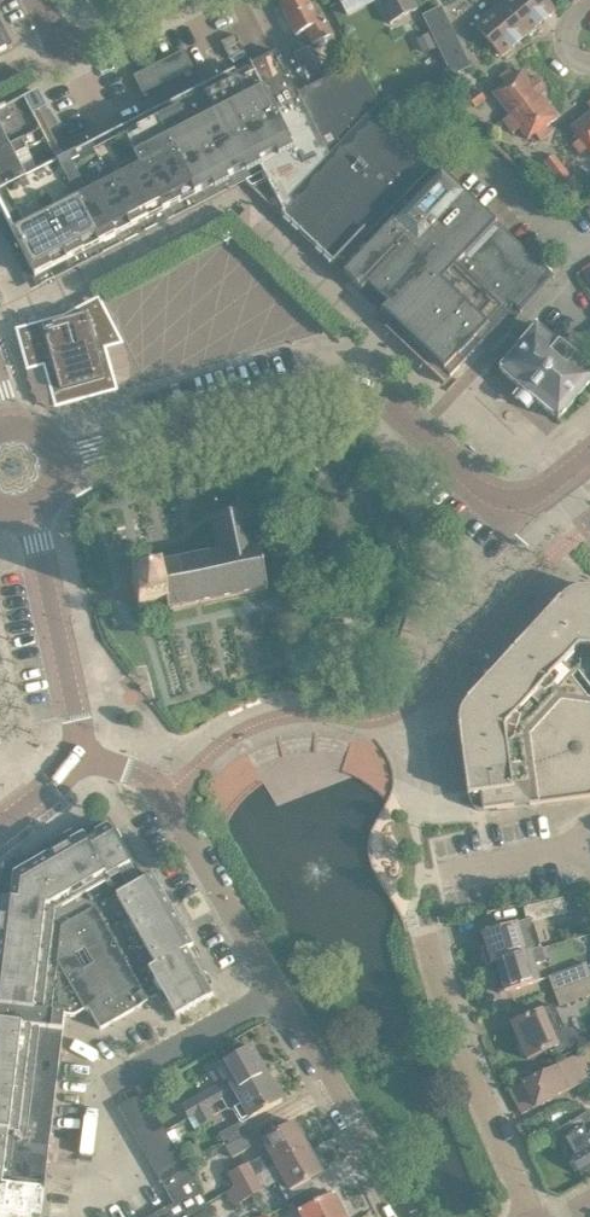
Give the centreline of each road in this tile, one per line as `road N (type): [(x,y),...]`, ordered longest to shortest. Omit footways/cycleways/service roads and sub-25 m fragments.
road 1 (unclassified): [(555,480),(518,498),(500,495),(387,391),(339,377),(219,404),(50,460)]
road 2 (unclassified): [(283,995),(169,794),(145,775),(81,753)]
road 3 (unclassified): [(283,995),(98,1096),(90,1201)]
road 4 (unclassified): [(533,1216),(434,952)]
road 5 (unclassified): [(81,753),(26,506)]
road 6 (unclassified): [(403,1216),(283,995)]

